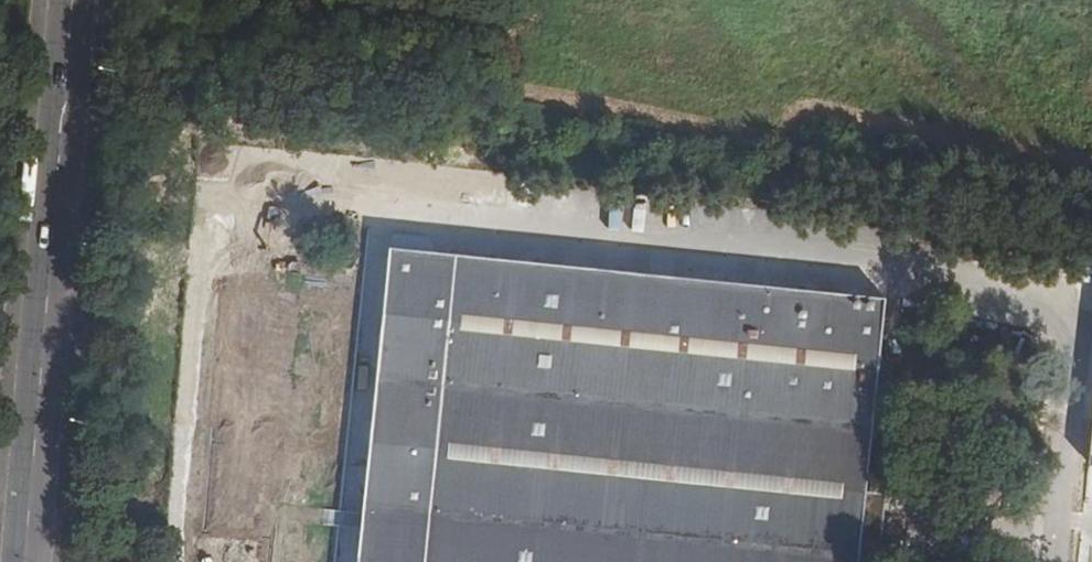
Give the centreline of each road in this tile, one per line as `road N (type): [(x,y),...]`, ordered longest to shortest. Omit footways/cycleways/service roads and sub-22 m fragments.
road 1 (unclassified): [(27,561),(73,0)]

